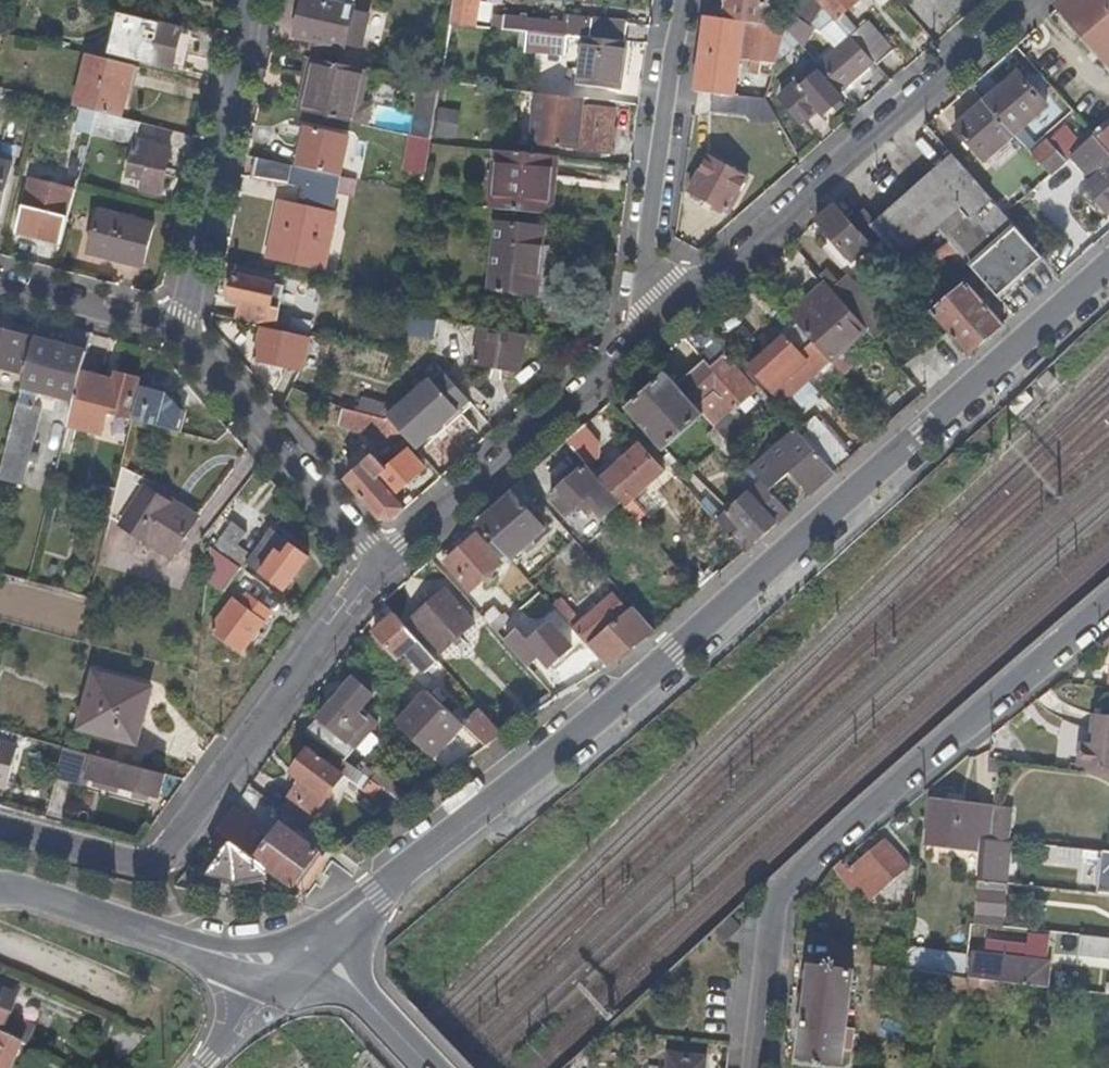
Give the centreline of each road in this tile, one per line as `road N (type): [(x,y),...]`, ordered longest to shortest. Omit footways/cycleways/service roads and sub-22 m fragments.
road 1 (residential): [(303,968),(1108,270)]
road 2 (residential): [(756,1067),(773,920),(794,881),(1108,607)]
road 3 (residential): [(0,830),(136,862),(168,852),(383,570)]
road 4 (residential): [(637,336),(1018,0)]
road 5 (residential): [(383,570),(637,336)]
road 6 (residential): [(683,0),(637,336)]
road 7 (residential): [(164,328),(248,0)]
road 8 (residential): [(383,570),(164,328)]
road 9 (residential): [(0,889),(252,963),(303,968)]
road 10 (residential): [(164,328),(0,286)]
road 11 (residential): [(204,1067),(303,968)]

